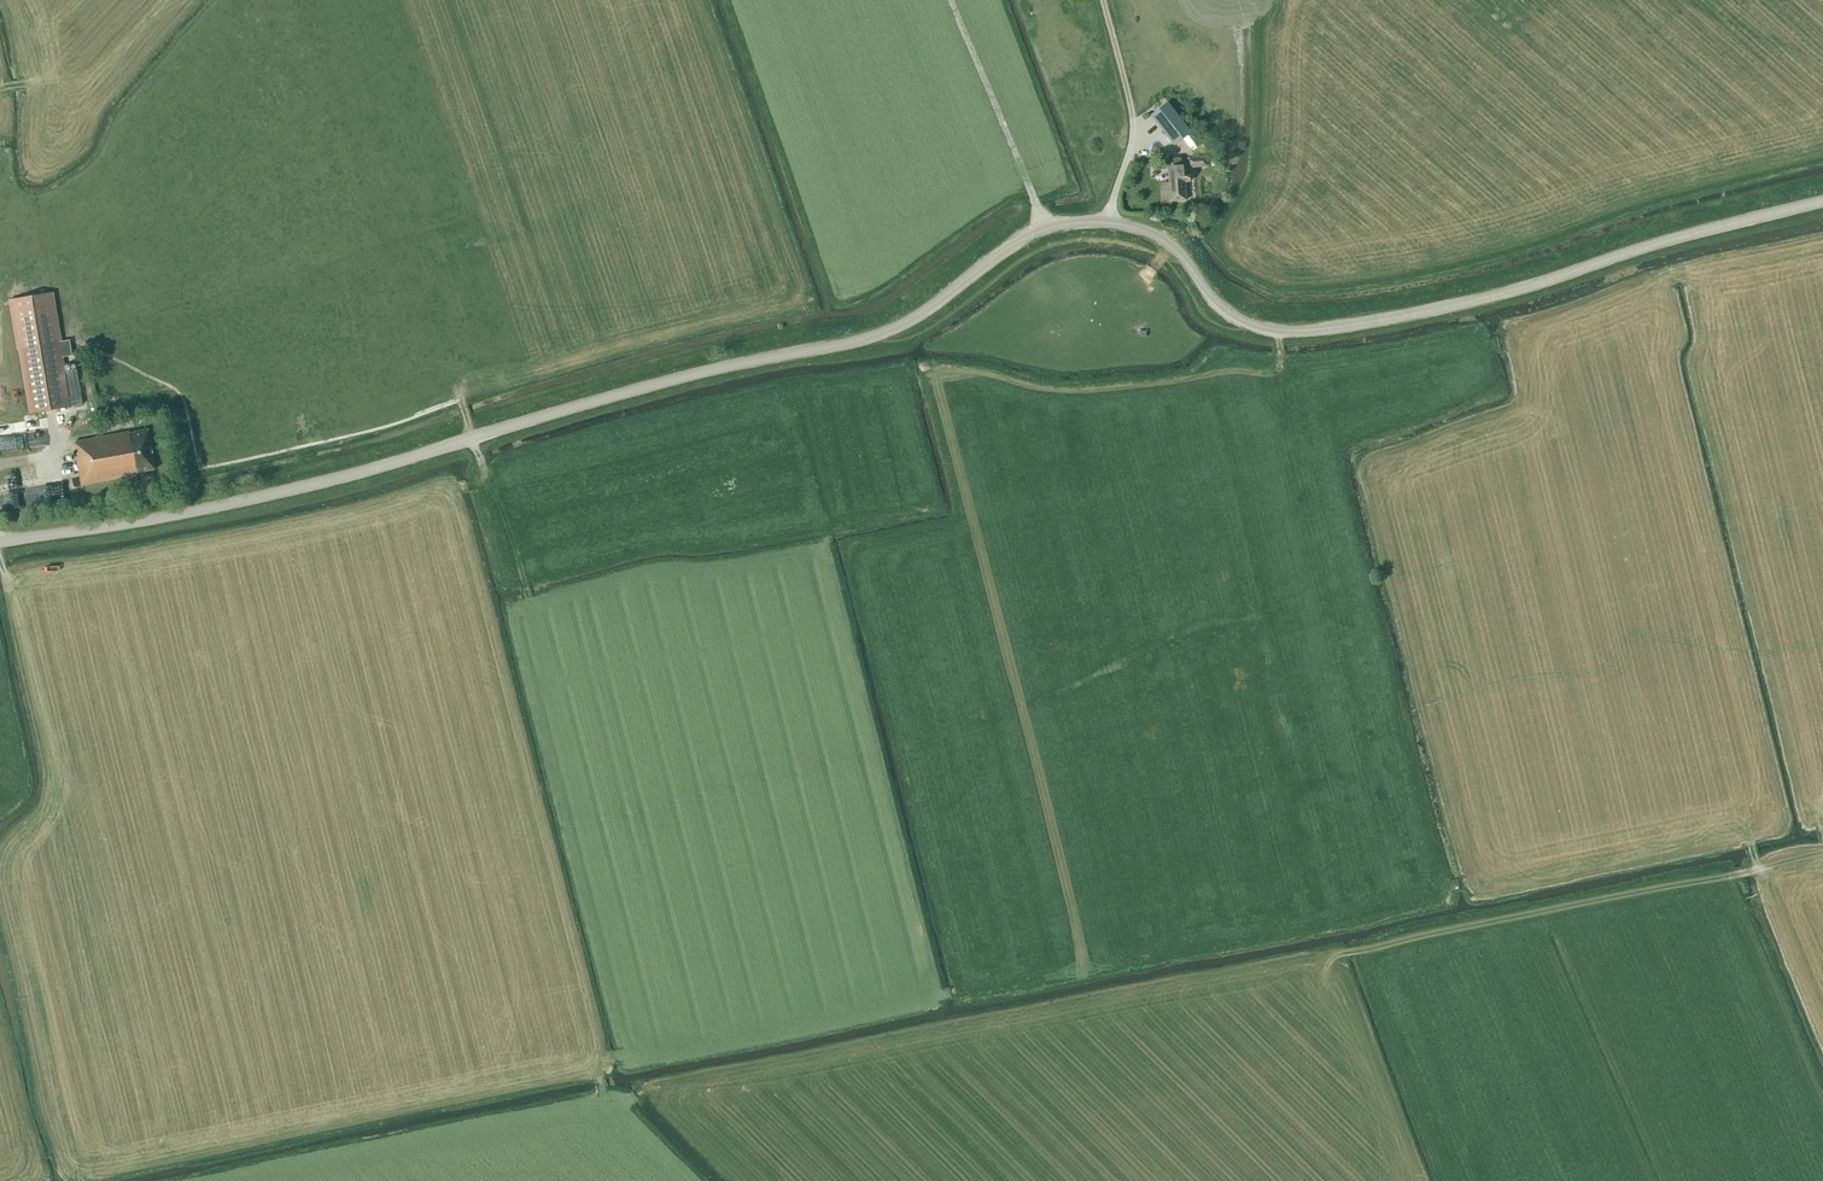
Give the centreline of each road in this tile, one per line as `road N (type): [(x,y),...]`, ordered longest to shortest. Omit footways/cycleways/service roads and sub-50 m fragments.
road 1 (tertiary): [(0,542),(321,483),(635,391),(874,336),(1045,230)]
road 2 (tertiary): [(1045,230),(1088,222),(1143,230),(1179,252),(1235,316),(1304,331),(1495,295),(1822,201)]
road 3 (unclassified): [(1045,230),(954,0)]
road 4 (track): [(1107,223),(1133,130),(1104,0)]

